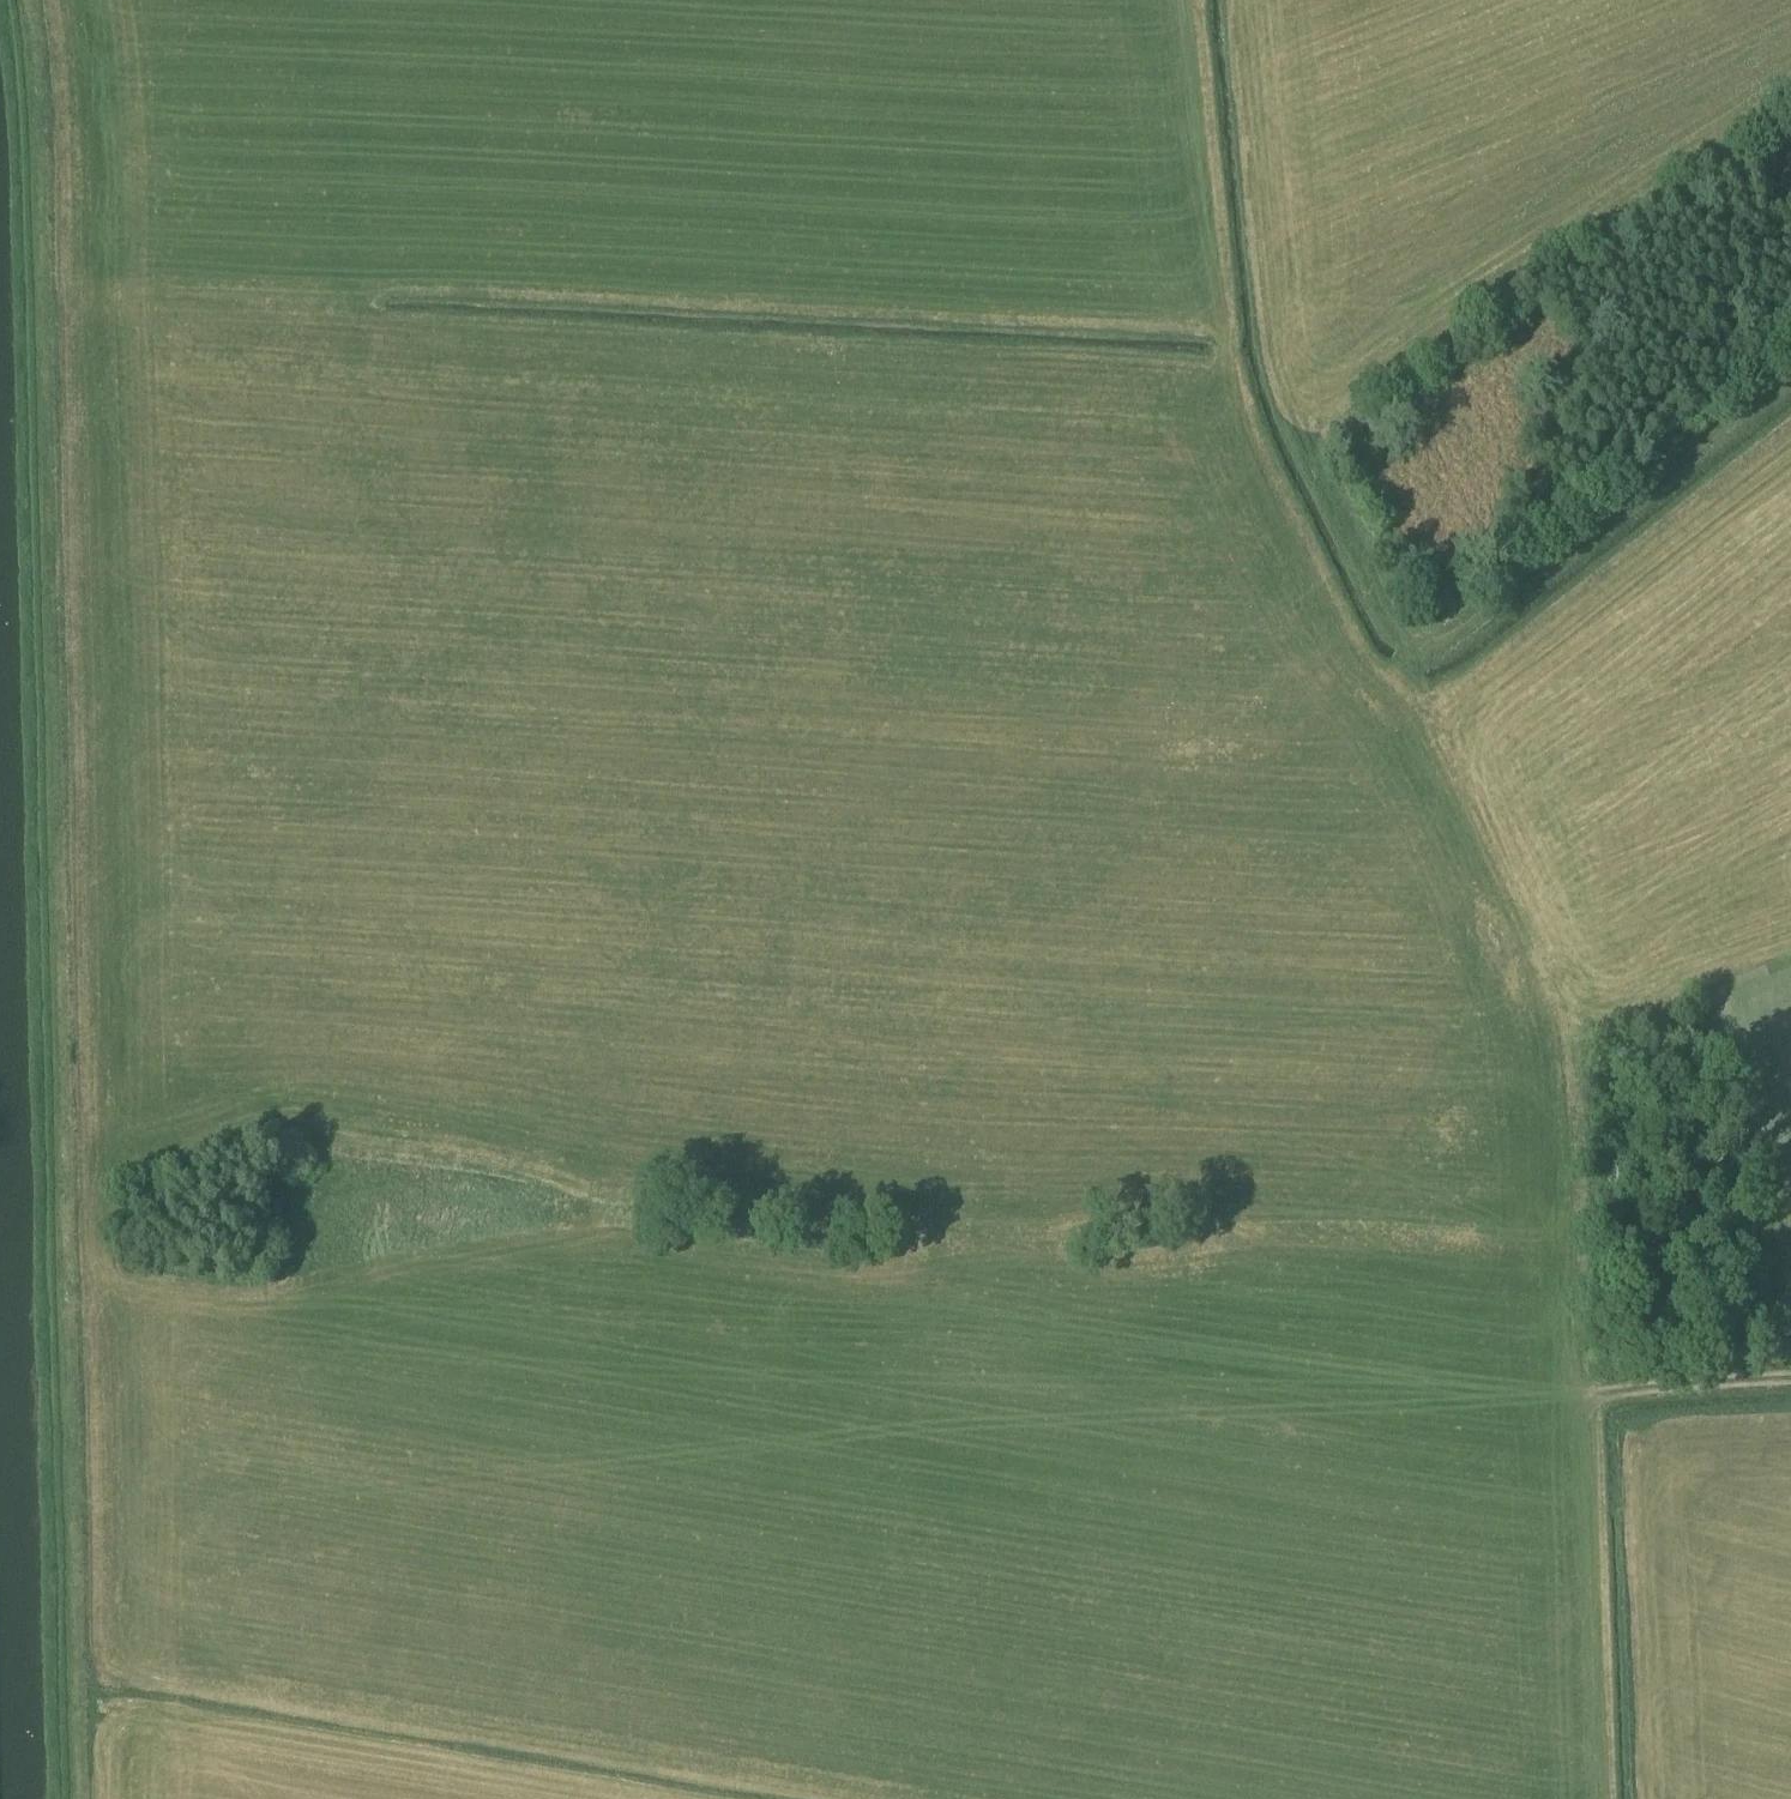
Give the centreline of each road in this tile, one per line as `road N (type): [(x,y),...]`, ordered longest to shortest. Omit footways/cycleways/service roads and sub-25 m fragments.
road 1 (track): [(1610,1400),(1671,1387),(1790,1381)]

